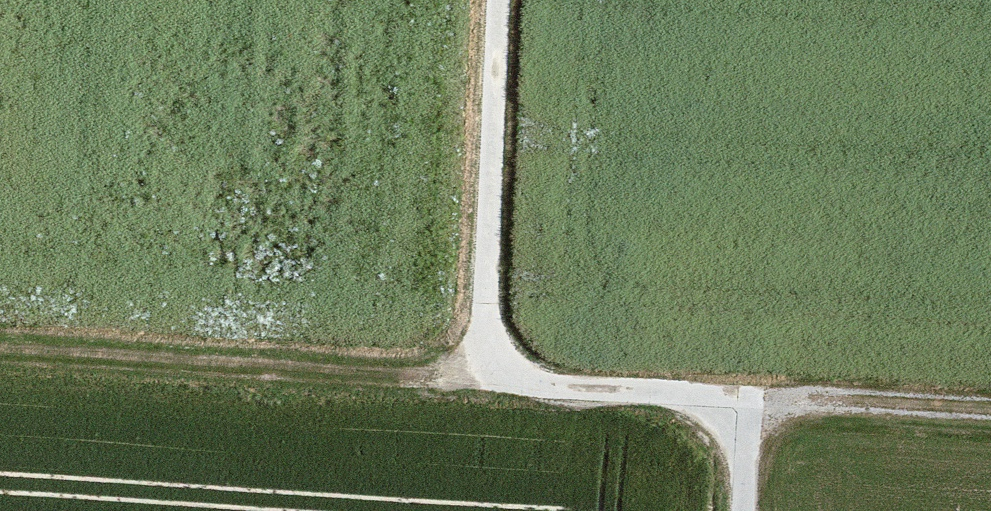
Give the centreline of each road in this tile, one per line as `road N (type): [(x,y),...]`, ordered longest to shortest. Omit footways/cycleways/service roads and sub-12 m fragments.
road 1 (track): [(500,0),(489,369),(516,385),(683,395),(735,413),(742,510)]
road 2 (track): [(489,369),(459,381),(0,355)]
road 3 (track): [(735,413),(776,400),(990,411)]

